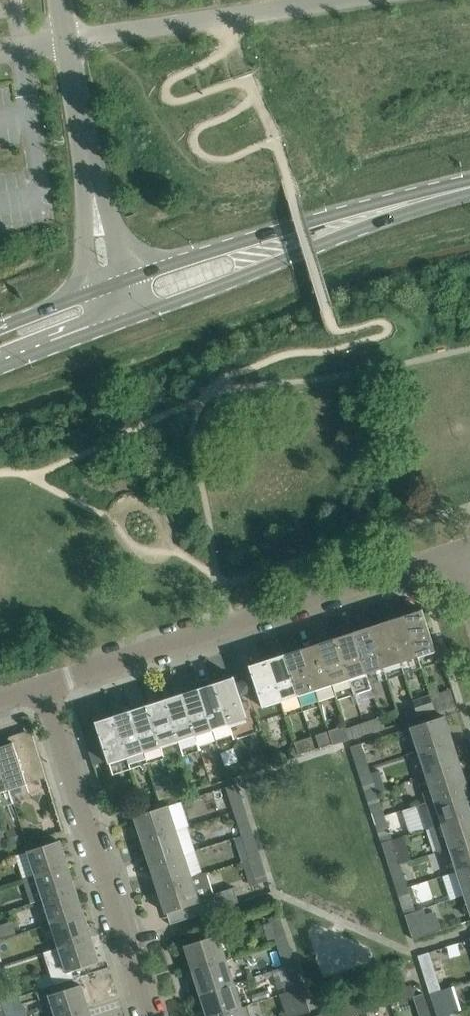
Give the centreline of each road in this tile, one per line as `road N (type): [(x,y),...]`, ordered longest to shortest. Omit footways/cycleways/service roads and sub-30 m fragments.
road 1 (residential): [(41,686),(456,554)]
road 2 (residential): [(149,1015),(41,686)]
road 3 (primary): [(123,320),(387,209)]
road 4 (primary): [(387,209),(256,237),(113,284)]
road 5 (unclassified): [(68,41),(113,284)]
road 6 (primary): [(0,368),(123,320)]
road 7 (primary): [(113,284),(0,328)]

